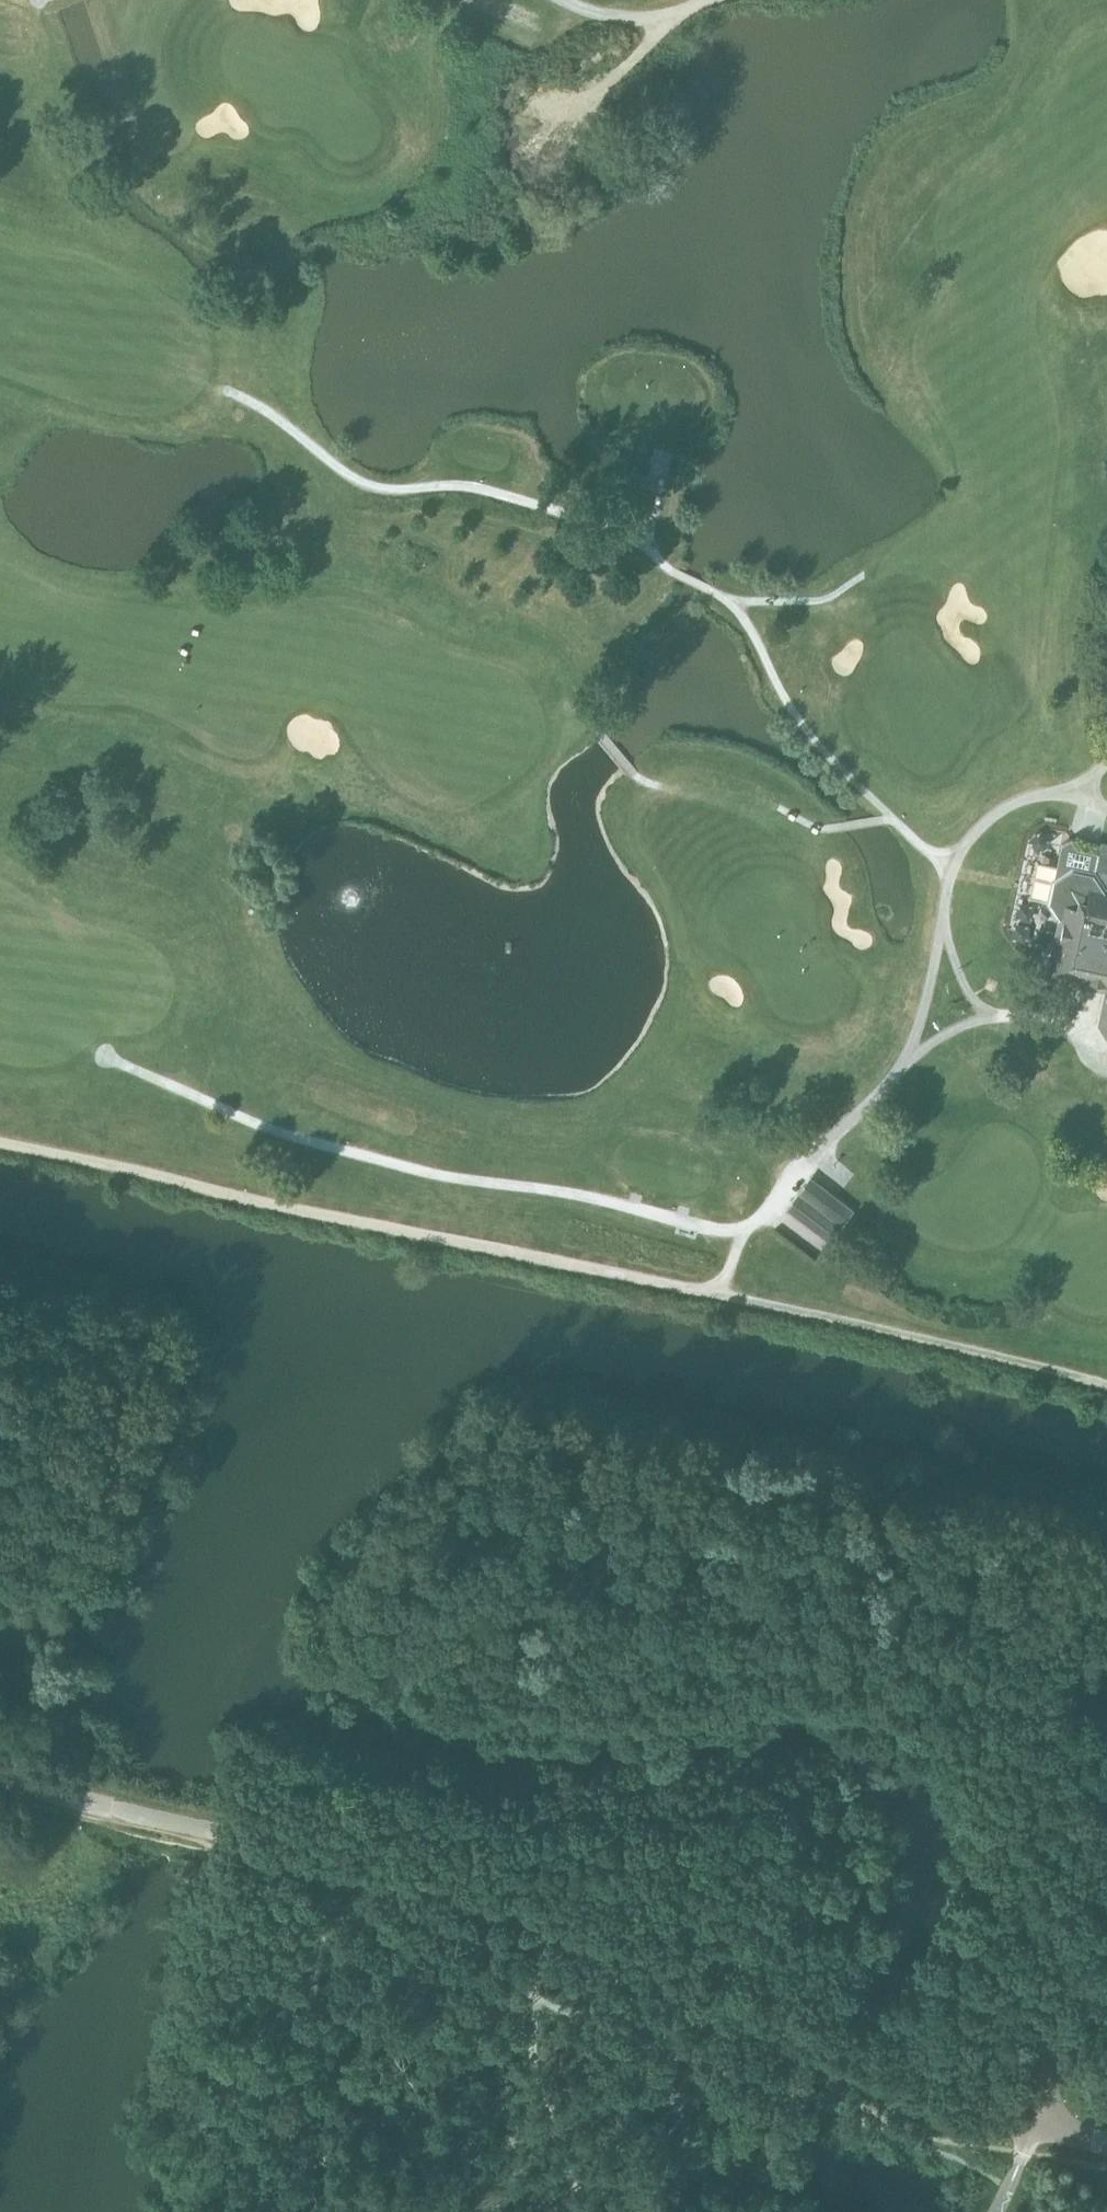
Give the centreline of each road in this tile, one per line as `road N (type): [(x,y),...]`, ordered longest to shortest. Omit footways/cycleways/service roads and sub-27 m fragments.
road 1 (unclassified): [(1034,2126),(847,2067),(503,1890),(407,1860),(118,1811),(0,1774)]
road 2 (unclassified): [(1034,2126),(1106,1792)]

